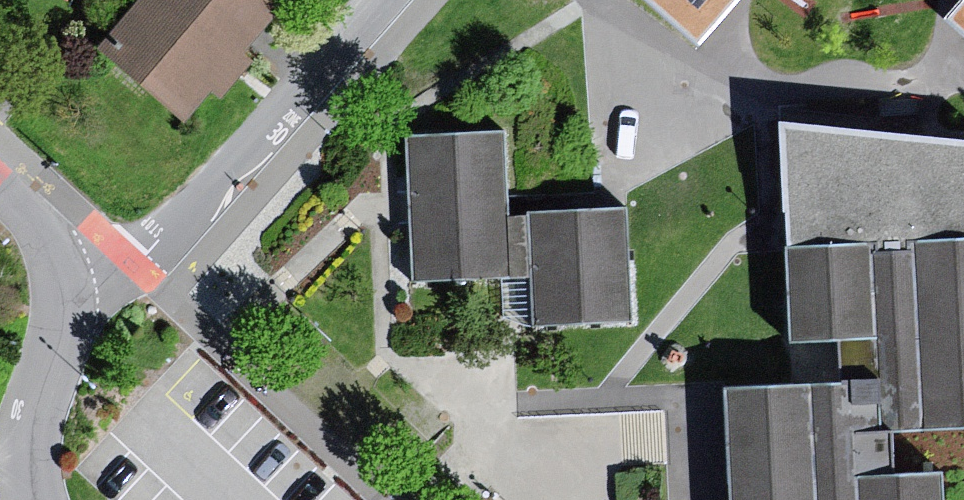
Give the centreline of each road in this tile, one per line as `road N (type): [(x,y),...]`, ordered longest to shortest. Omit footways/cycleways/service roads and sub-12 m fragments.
road 1 (residential): [(382,0),(148,252),(62,279)]
road 2 (residential): [(38,499),(30,480),(30,419),(62,322),(62,279)]

